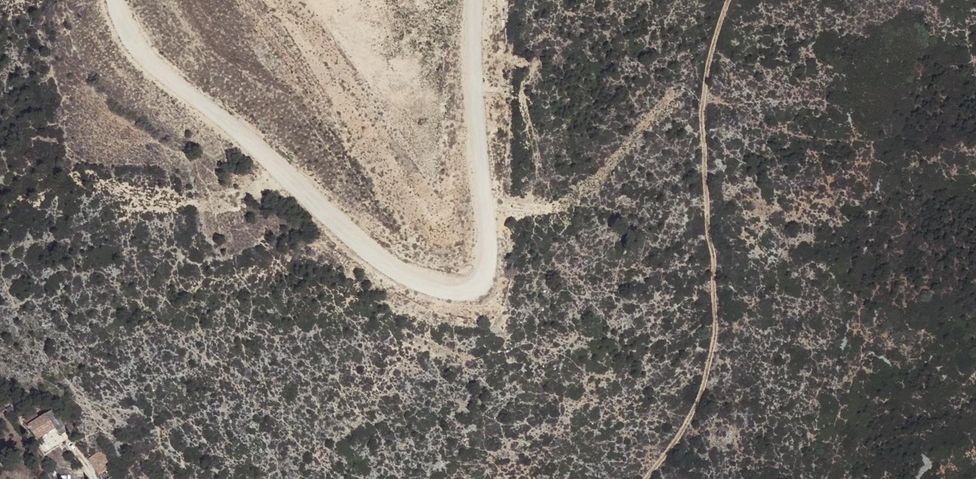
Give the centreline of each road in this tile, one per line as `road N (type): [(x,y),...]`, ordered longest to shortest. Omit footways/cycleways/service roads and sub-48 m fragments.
road 1 (track): [(643,478),(701,392),(714,341),(705,94),(728,0)]

